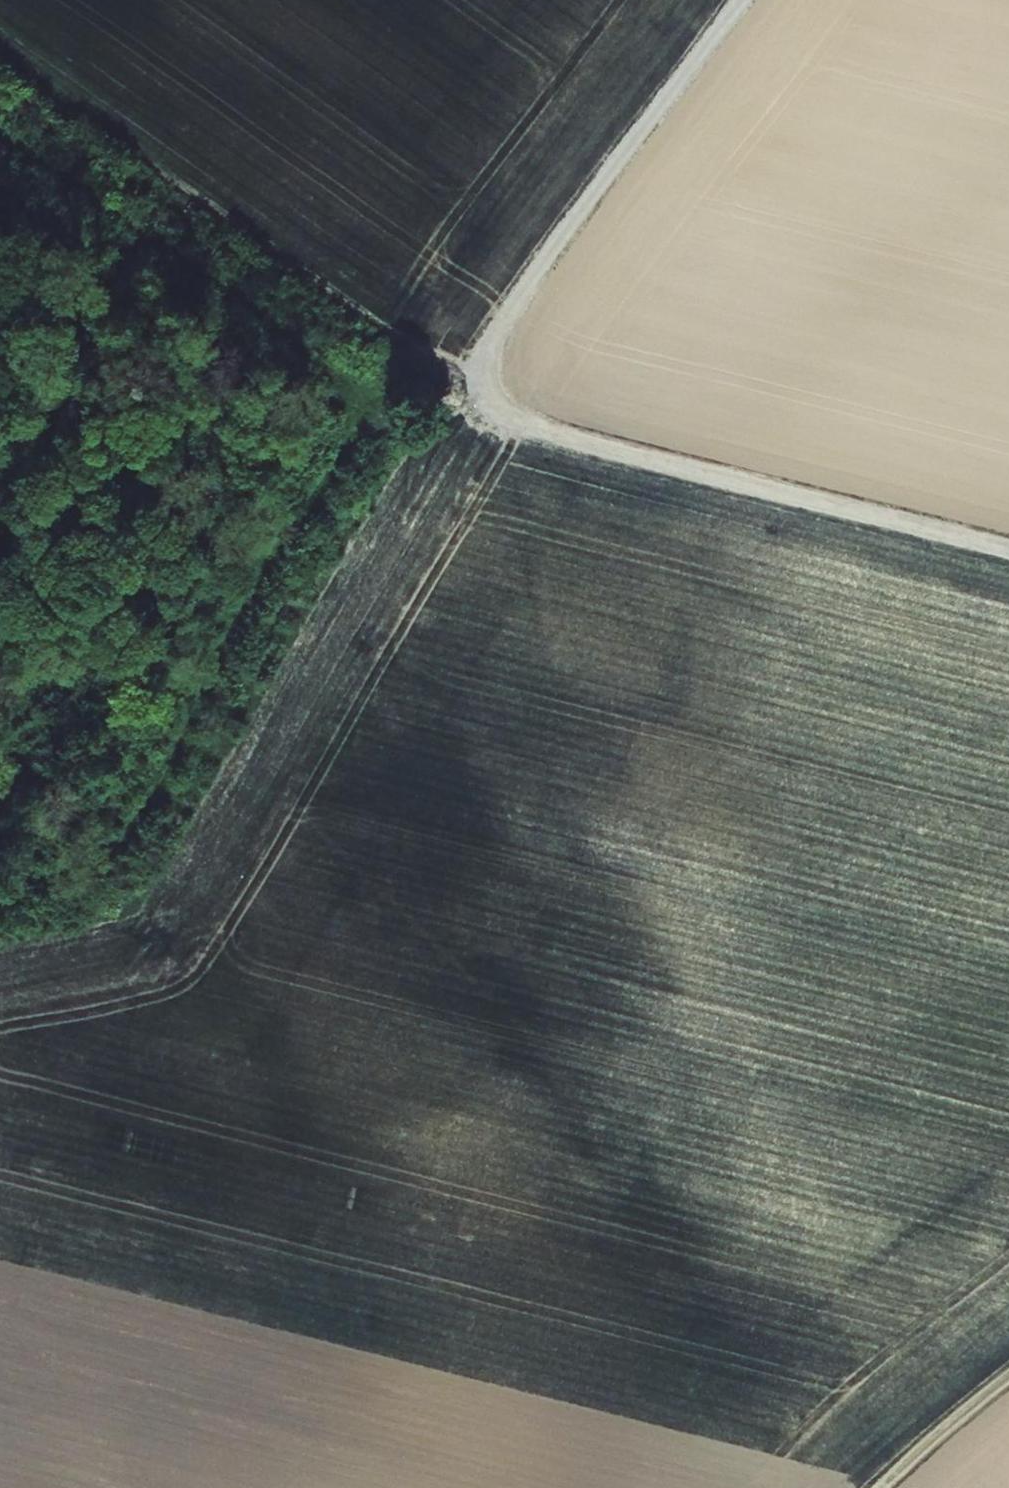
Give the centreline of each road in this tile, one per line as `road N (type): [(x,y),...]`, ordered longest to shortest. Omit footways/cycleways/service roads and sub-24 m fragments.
road 1 (track): [(737,0),(494,329),(481,393),(529,428),(1008,540)]
road 2 (track): [(1008,1379),(877,1487)]

